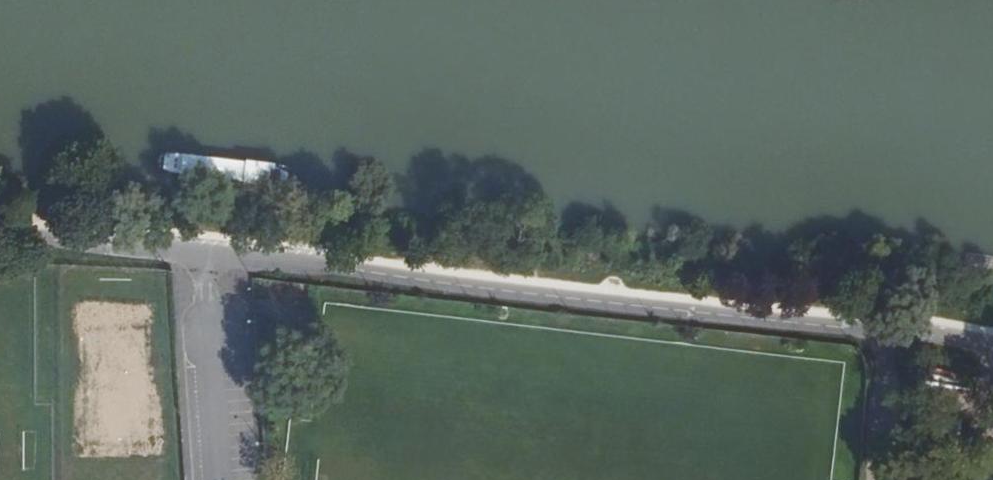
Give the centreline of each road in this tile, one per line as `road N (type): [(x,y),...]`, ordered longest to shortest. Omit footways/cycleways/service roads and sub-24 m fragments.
road 1 (residential): [(208,257),(219,479)]
road 2 (residential): [(878,335),(888,360),(875,479)]

